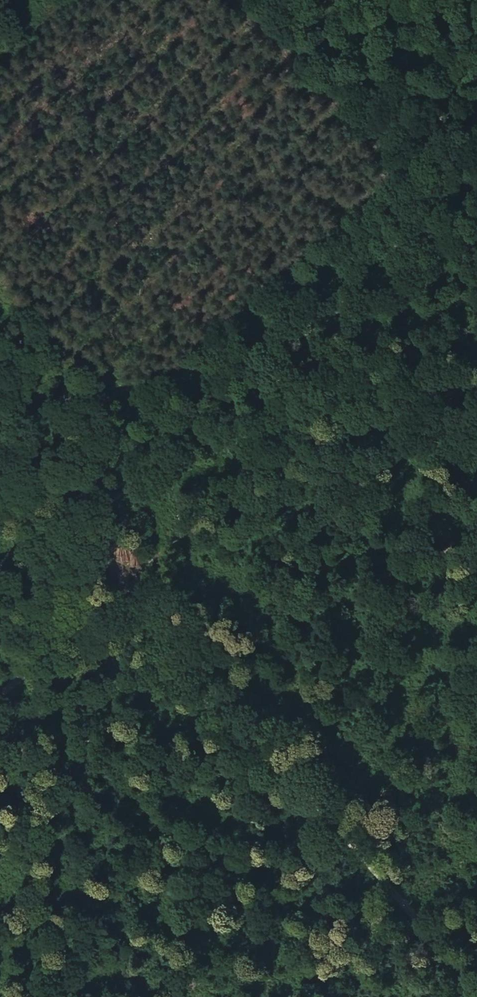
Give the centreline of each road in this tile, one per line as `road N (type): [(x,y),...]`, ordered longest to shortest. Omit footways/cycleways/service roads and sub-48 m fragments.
road 1 (unclassified): [(476,992),(0,431)]
road 2 (track): [(0,695),(476,282)]

